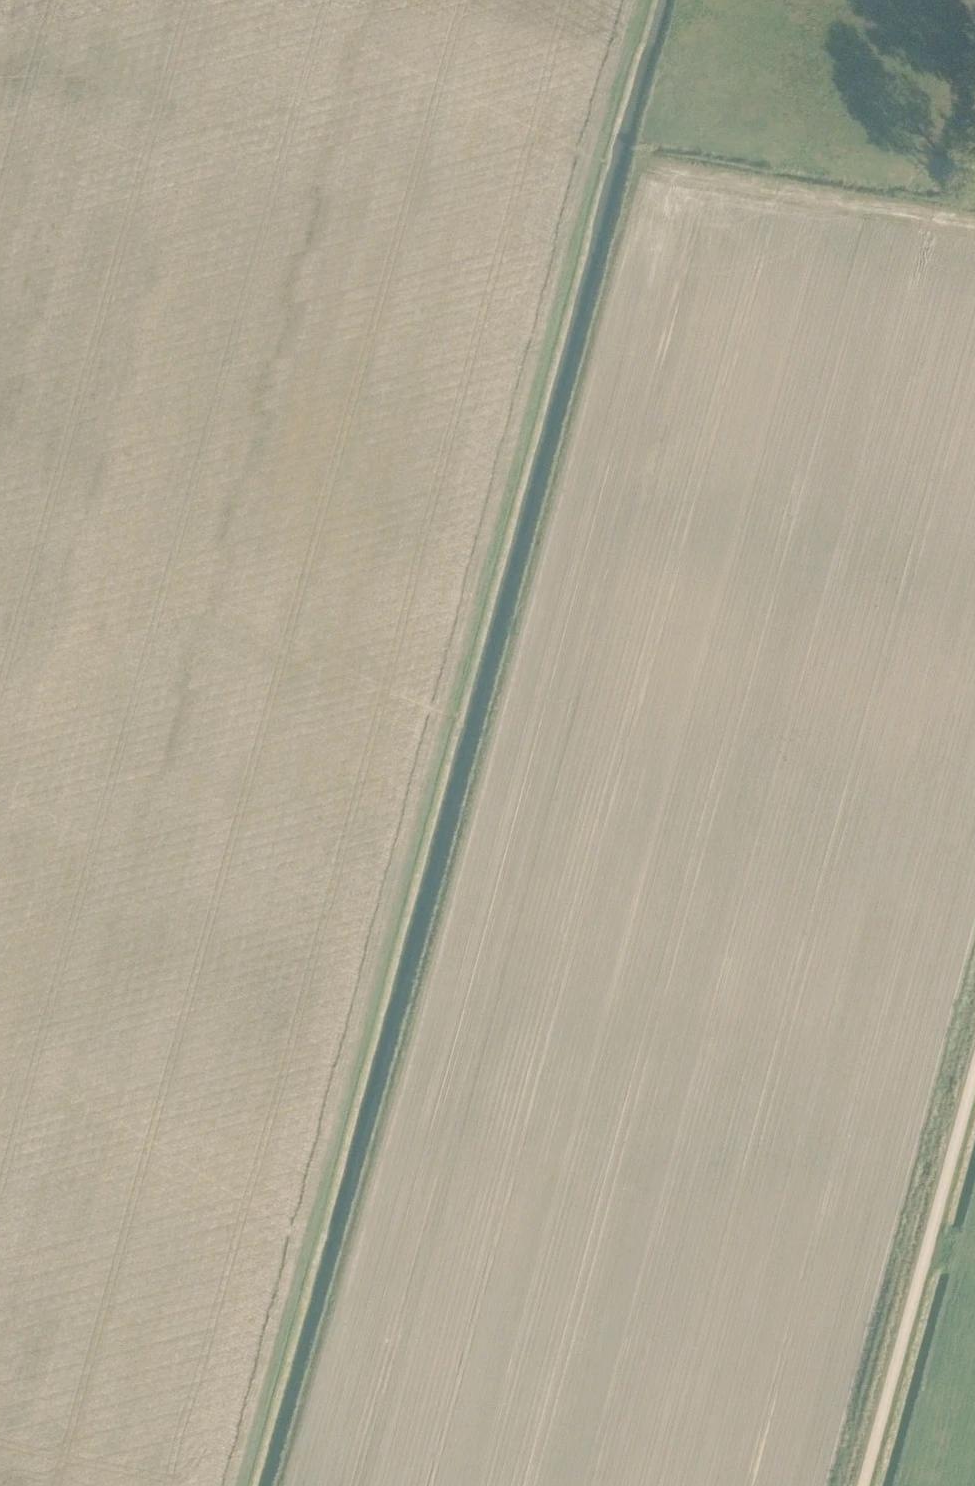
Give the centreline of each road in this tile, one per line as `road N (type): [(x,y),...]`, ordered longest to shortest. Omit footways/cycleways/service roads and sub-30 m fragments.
road 1 (unclassified): [(864,1485),(974,1073)]

